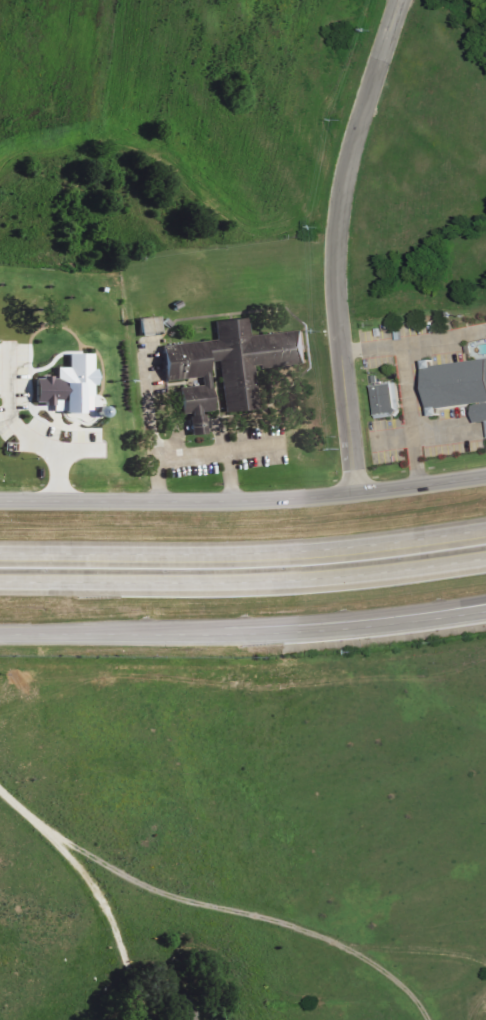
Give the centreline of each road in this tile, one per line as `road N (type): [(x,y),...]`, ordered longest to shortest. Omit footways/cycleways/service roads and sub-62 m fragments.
road 1 (residential): [(398,0),(338,201),(336,275),(356,497)]
road 2 (tertiary): [(485,477),(275,503),(0,506)]
road 3 (motorway): [(0,584),(326,580),(485,559)]
road 4 (motorway): [(485,530),(218,555),(0,552)]
road 5 (tertiary): [(0,634),(338,633),(485,616)]
road 6 (motorway): [(338,633),(485,601)]

